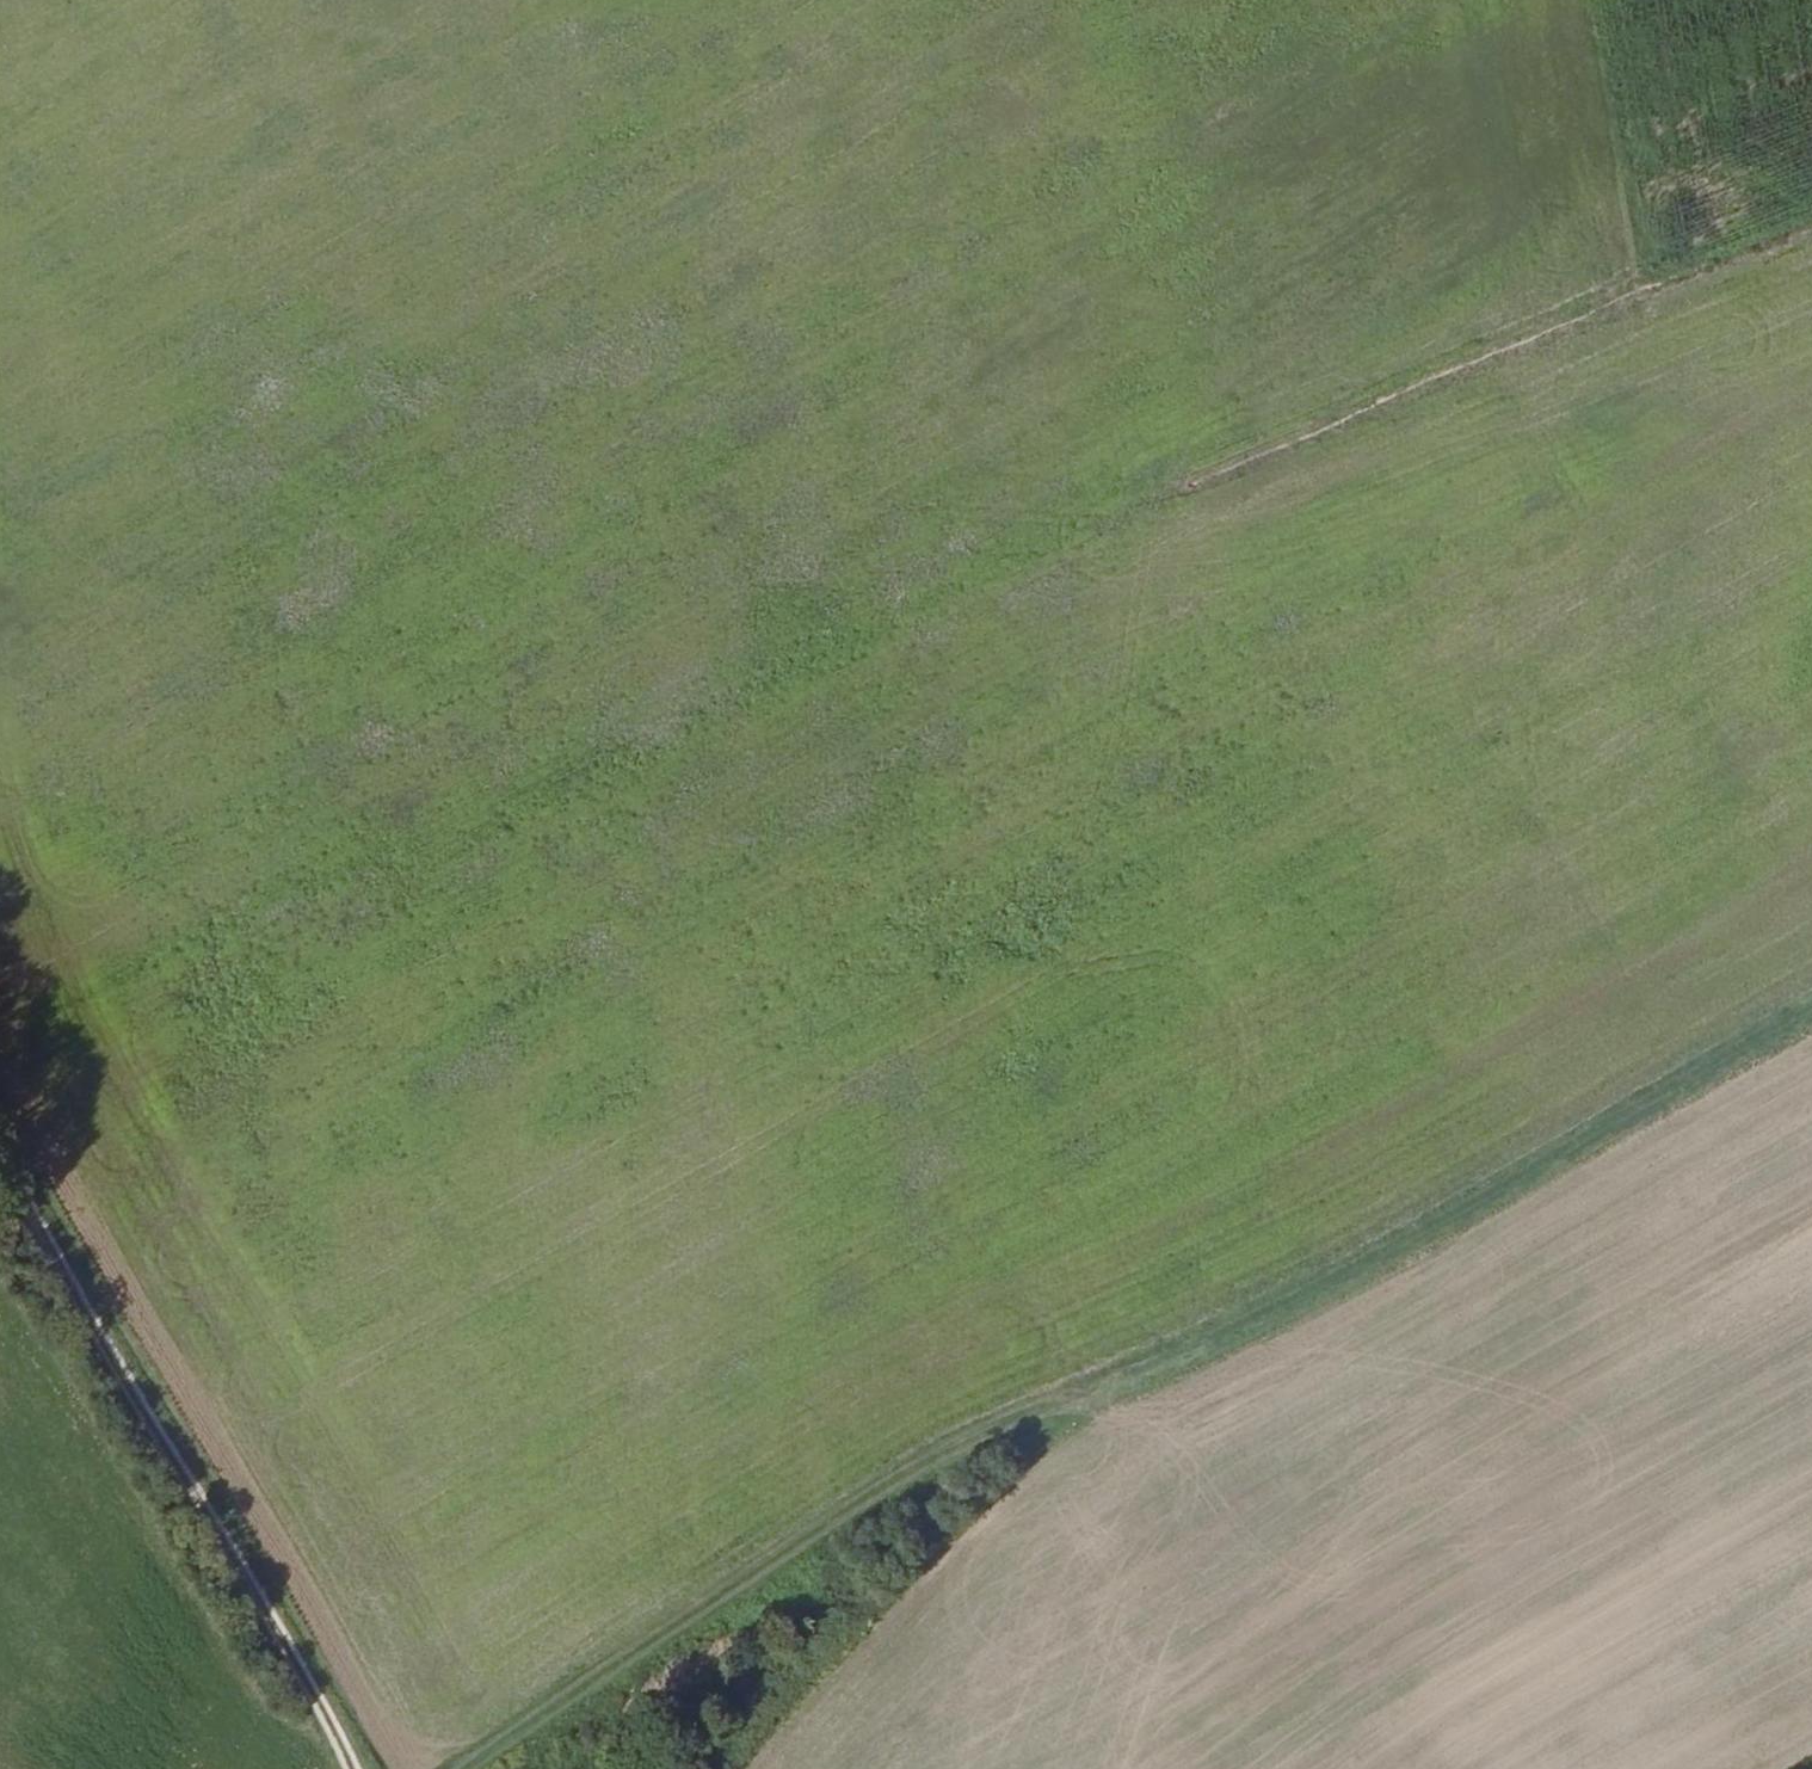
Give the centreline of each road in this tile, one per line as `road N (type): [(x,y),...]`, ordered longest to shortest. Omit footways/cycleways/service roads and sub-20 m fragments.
road 1 (track): [(0,1114),(98,1309),(355,1768)]

